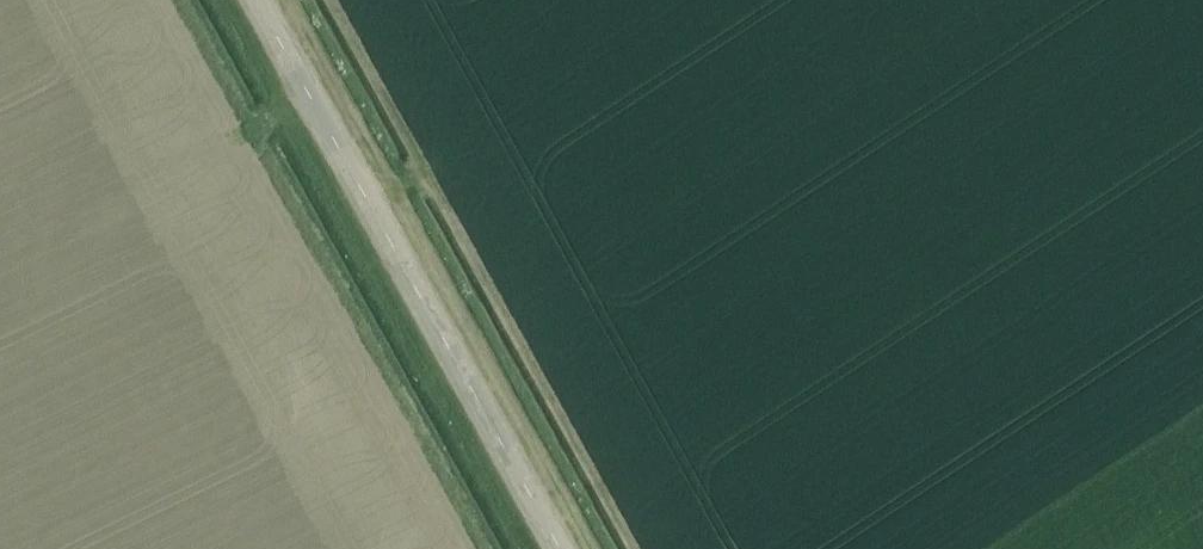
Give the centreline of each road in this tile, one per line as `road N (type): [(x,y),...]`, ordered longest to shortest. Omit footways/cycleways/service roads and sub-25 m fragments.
road 1 (tertiary): [(562,548),(258,0)]

